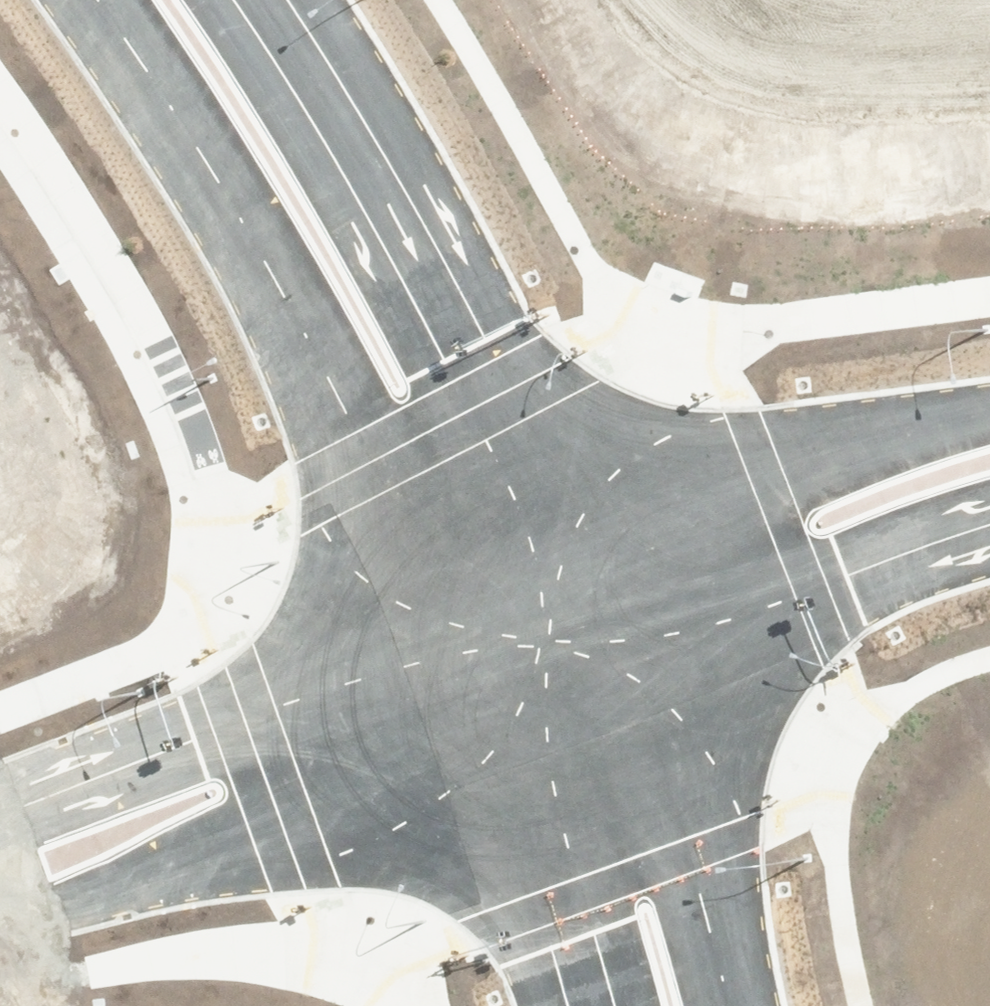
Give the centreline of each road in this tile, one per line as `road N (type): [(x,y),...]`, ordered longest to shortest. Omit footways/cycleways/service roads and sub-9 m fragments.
road 1 (tertiary): [(429,600),(299,336),(214,192),(65,0)]
road 2 (tertiary): [(274,0),(520,384),(594,541)]
road 3 (residential): [(491,720),(347,801),(28,919)]
road 4 (residential): [(0,811),(241,718),(328,673),(429,600)]
road 5 (tertiary): [(594,541),(826,457),(989,419)]
road 6 (tertiary): [(989,544),(635,662)]
road 7 (tertiary): [(635,662),(734,1005)]
road 8 (tertiary): [(584,1005),(491,720)]
road 9 (tertiary): [(429,600),(594,541)]
road 10 (tertiary): [(635,662),(491,720)]
road 11 (tertiary): [(491,720),(429,600)]
road 12 (tertiary): [(594,541),(635,662)]

